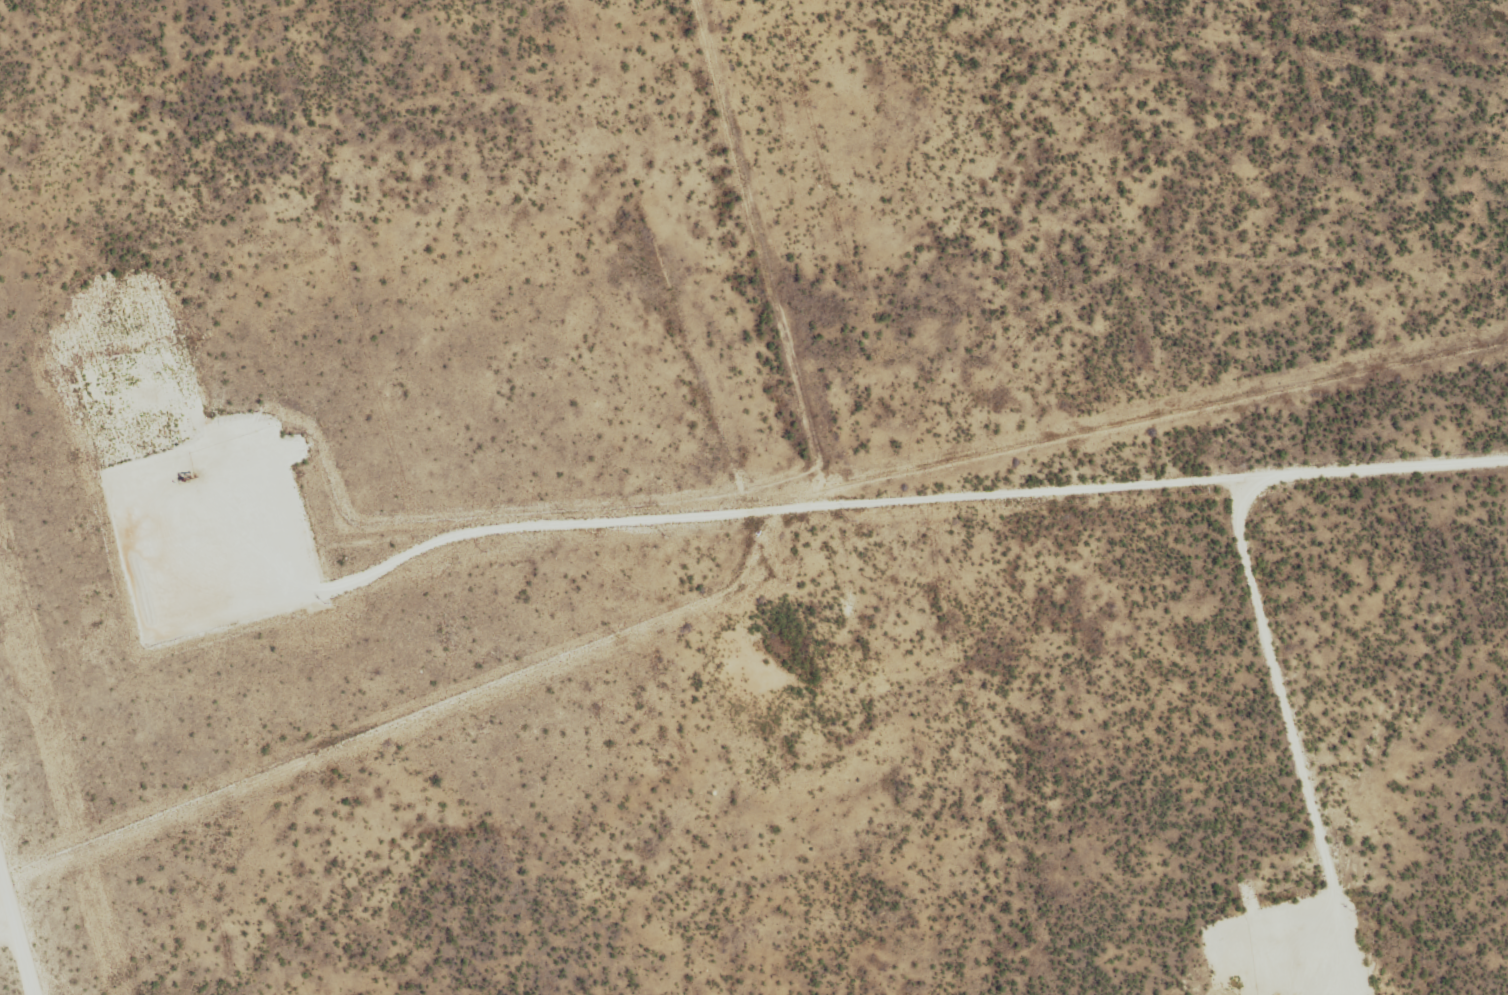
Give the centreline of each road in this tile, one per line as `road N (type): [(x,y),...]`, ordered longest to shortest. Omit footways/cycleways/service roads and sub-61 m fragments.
road 1 (track): [(731,0),(887,580)]

